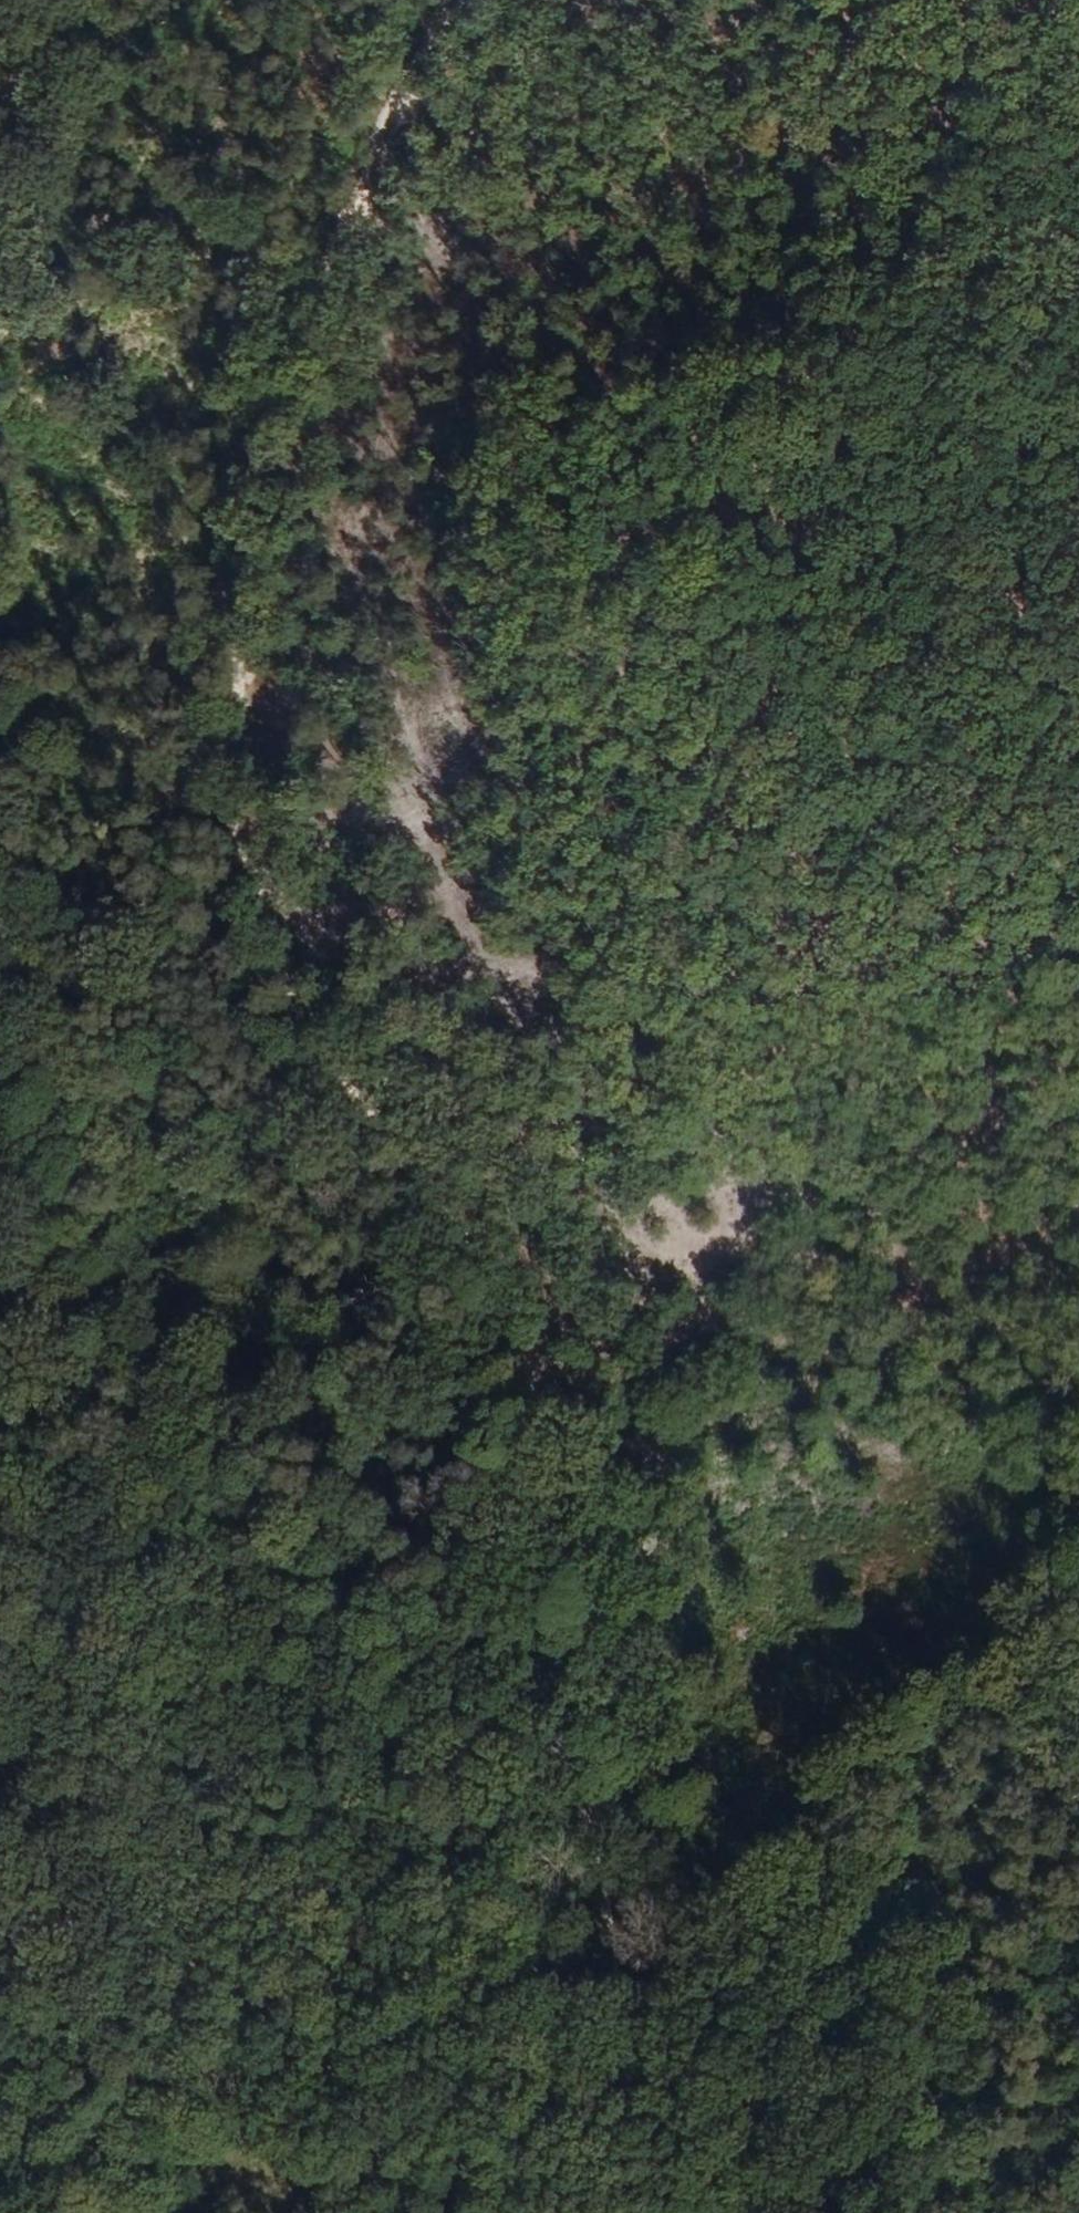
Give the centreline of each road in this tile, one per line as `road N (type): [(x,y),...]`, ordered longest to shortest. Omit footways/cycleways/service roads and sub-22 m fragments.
road 1 (track): [(537,2212),(631,1974),(509,1266),(226,800),(248,494),(460,0)]
road 2 (track): [(1078,1647),(631,1974)]

